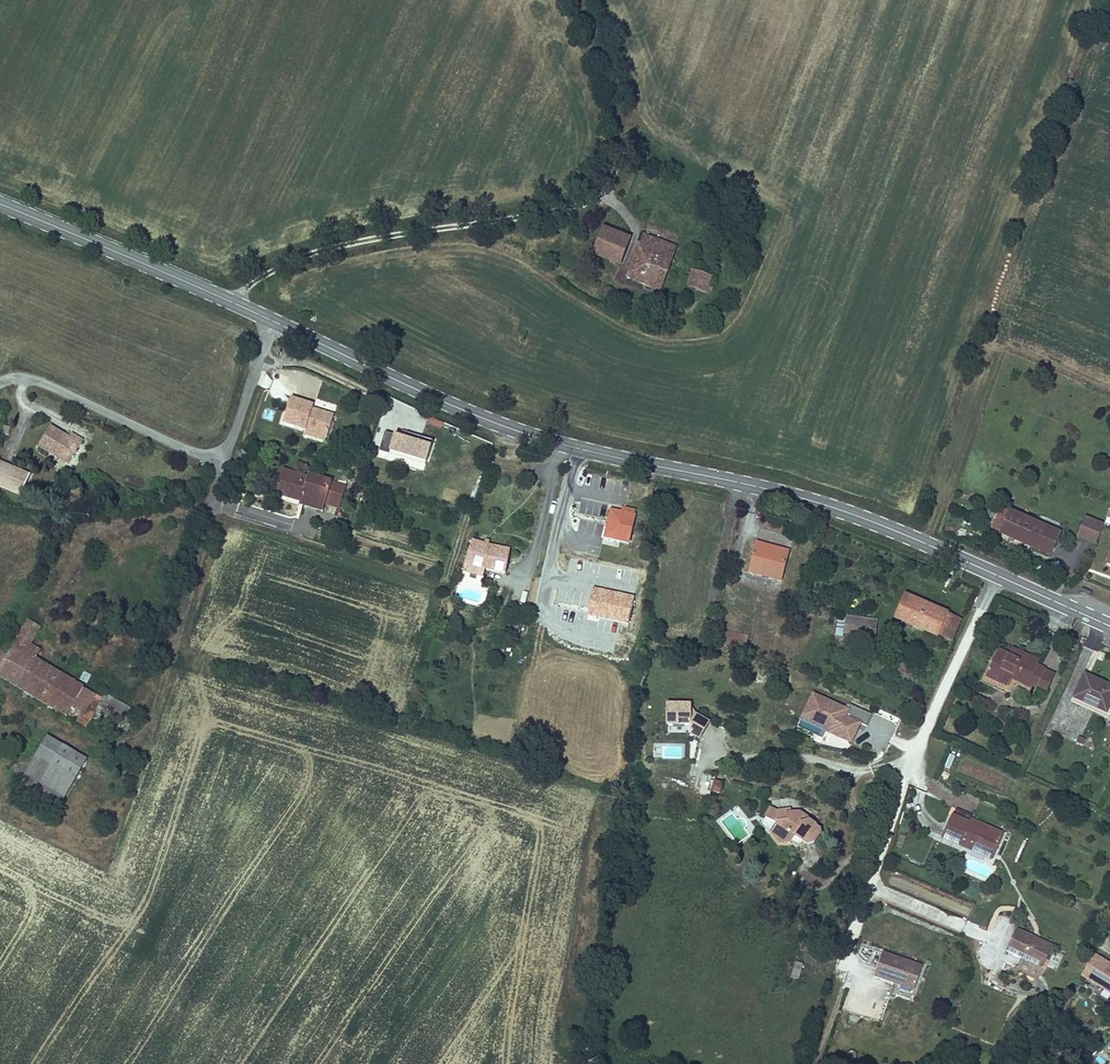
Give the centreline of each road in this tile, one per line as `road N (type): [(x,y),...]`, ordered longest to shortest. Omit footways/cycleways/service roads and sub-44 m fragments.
road 1 (secondary): [(271,320),(497,423),(803,498),(996,574)]
road 2 (track): [(575,0),(602,56),(624,137),(616,180),(603,194),(522,219),(341,245),(269,273),(227,300)]
road 3 (secondary): [(0,203),(271,320)]
road 4 (unclassified): [(152,728),(223,467)]
road 5 (unclassified): [(223,467),(47,385),(0,382)]
road 6 (residential): [(913,760),(996,574)]
road 7 (unclassified): [(271,320),(223,467)]
road 8 (secondary): [(996,574),(1109,626)]

